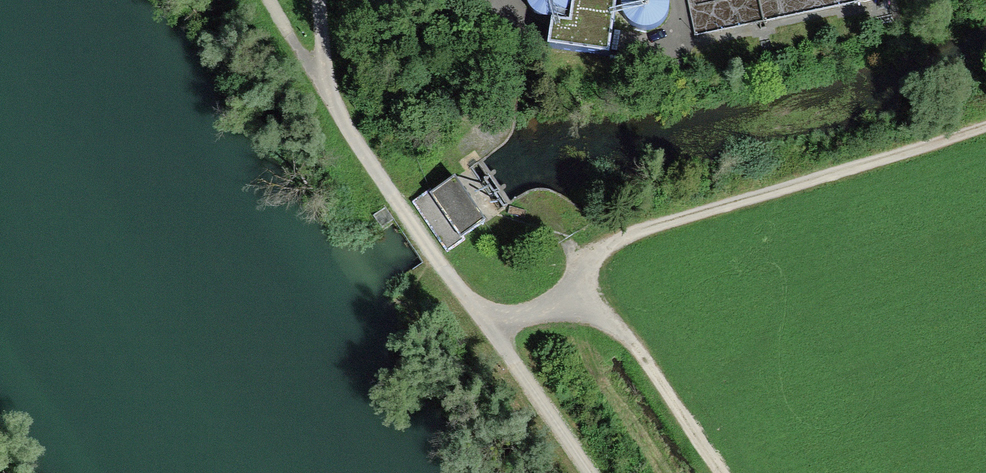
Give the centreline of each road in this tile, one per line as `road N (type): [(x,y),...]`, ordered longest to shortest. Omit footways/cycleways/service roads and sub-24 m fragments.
road 1 (track): [(274,23),(589,472)]
road 2 (track): [(985,122),(599,245),(583,263),(579,288)]
road 3 (track): [(579,288),(611,321),(716,472)]

